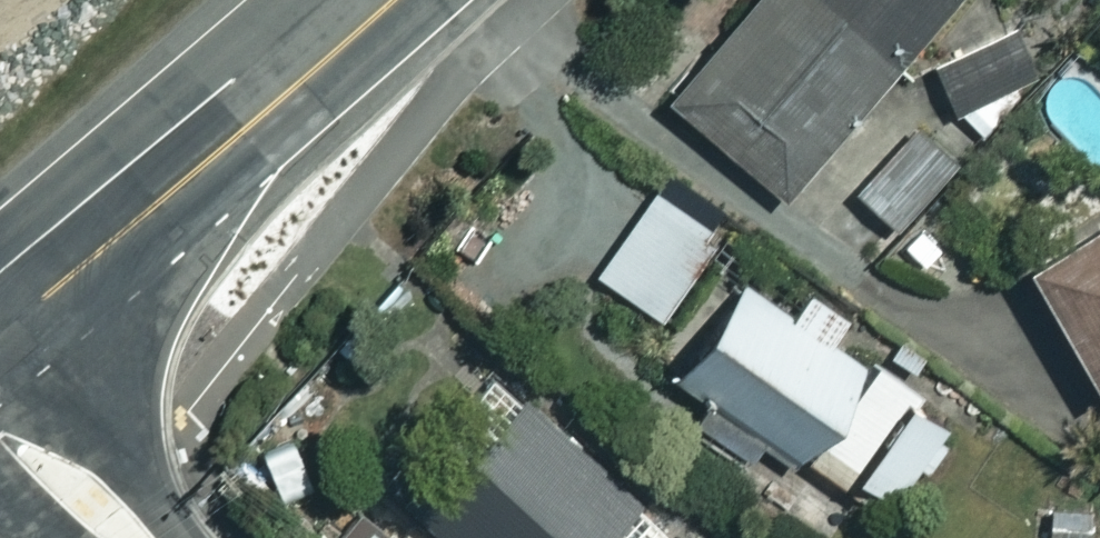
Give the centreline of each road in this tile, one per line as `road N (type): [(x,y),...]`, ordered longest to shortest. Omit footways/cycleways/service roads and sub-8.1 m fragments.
road 1 (trunk): [(0,340),(395,0)]
road 2 (residential): [(0,422),(128,537)]

